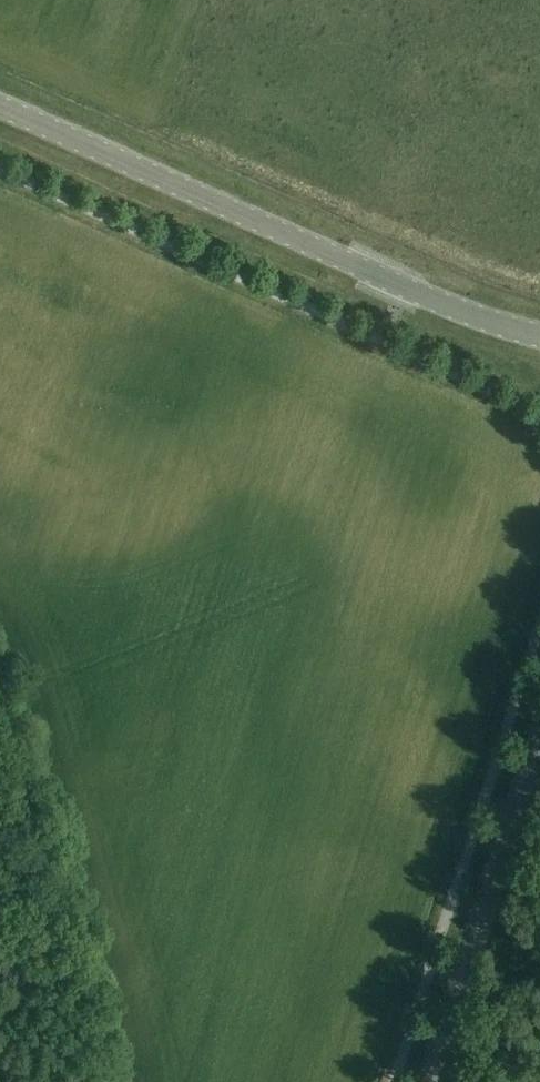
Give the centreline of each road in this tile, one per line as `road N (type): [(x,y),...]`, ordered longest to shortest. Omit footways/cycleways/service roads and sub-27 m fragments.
road 1 (tertiary): [(539,333),(419,289),(0,102)]
road 2 (tertiary): [(428,1081),(539,734)]

